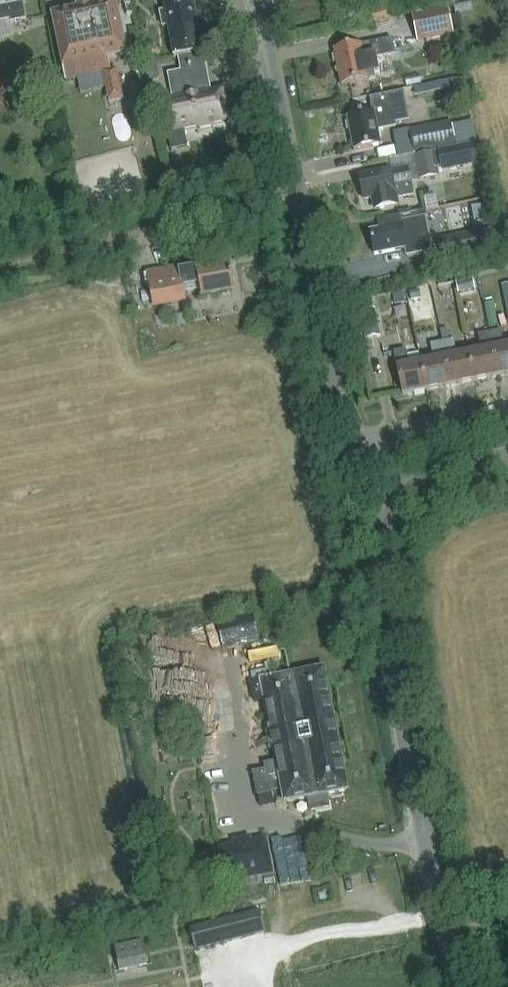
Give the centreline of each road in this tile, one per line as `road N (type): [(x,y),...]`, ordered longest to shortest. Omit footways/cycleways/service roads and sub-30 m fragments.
road 1 (tertiary): [(456,986),(376,593),(381,540),(406,498)]
road 2 (unclassified): [(352,441),(261,0)]
road 3 (track): [(298,190),(0,265)]
road 4 (residential): [(352,441),(507,410)]

